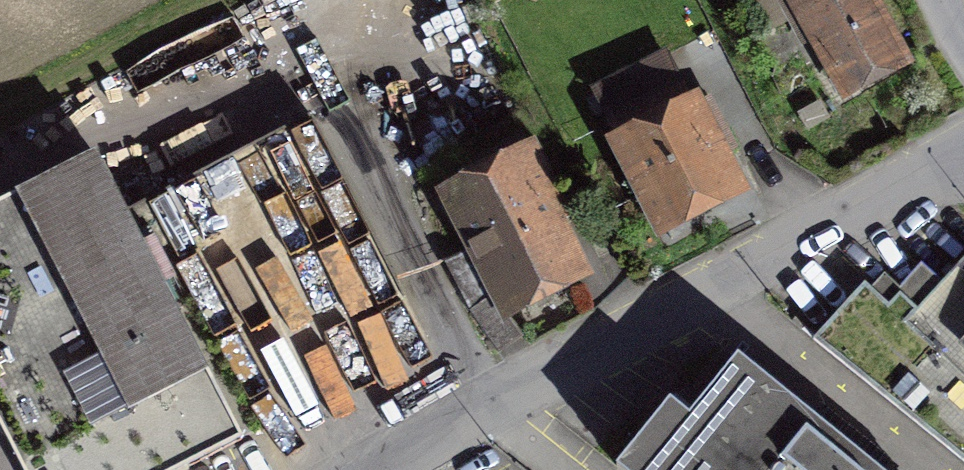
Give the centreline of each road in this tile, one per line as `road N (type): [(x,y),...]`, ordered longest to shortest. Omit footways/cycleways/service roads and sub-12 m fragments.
road 1 (residential): [(963,156),(378,469)]
road 2 (track): [(0,112),(202,0)]

